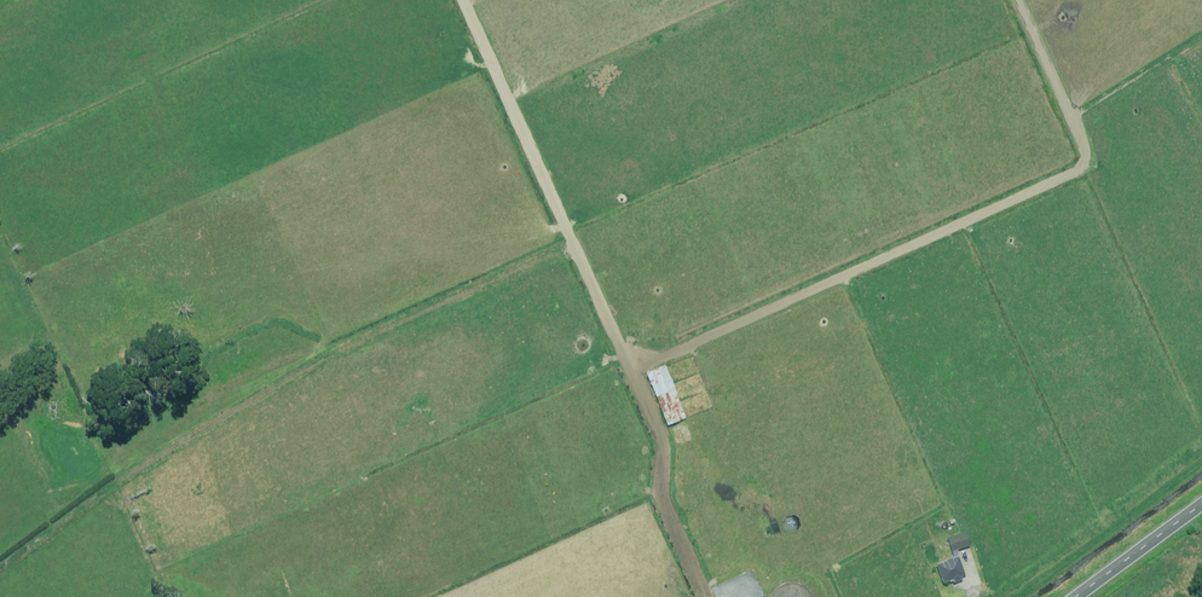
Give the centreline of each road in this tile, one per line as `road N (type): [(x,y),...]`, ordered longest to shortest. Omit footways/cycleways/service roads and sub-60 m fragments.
road 1 (unclassified): [(630,366),(1079,170),(1086,154),(1016,0)]
road 2 (unclassified): [(0,566),(102,489),(315,361),(576,247)]
road 3 (unclassified): [(463,0),(576,247)]
road 4 (unclassified): [(630,366),(663,439),(661,495),(707,596)]
road 5 (unclassified): [(1201,505),(1077,596)]
road 6 (unclassified): [(576,247),(630,366)]

